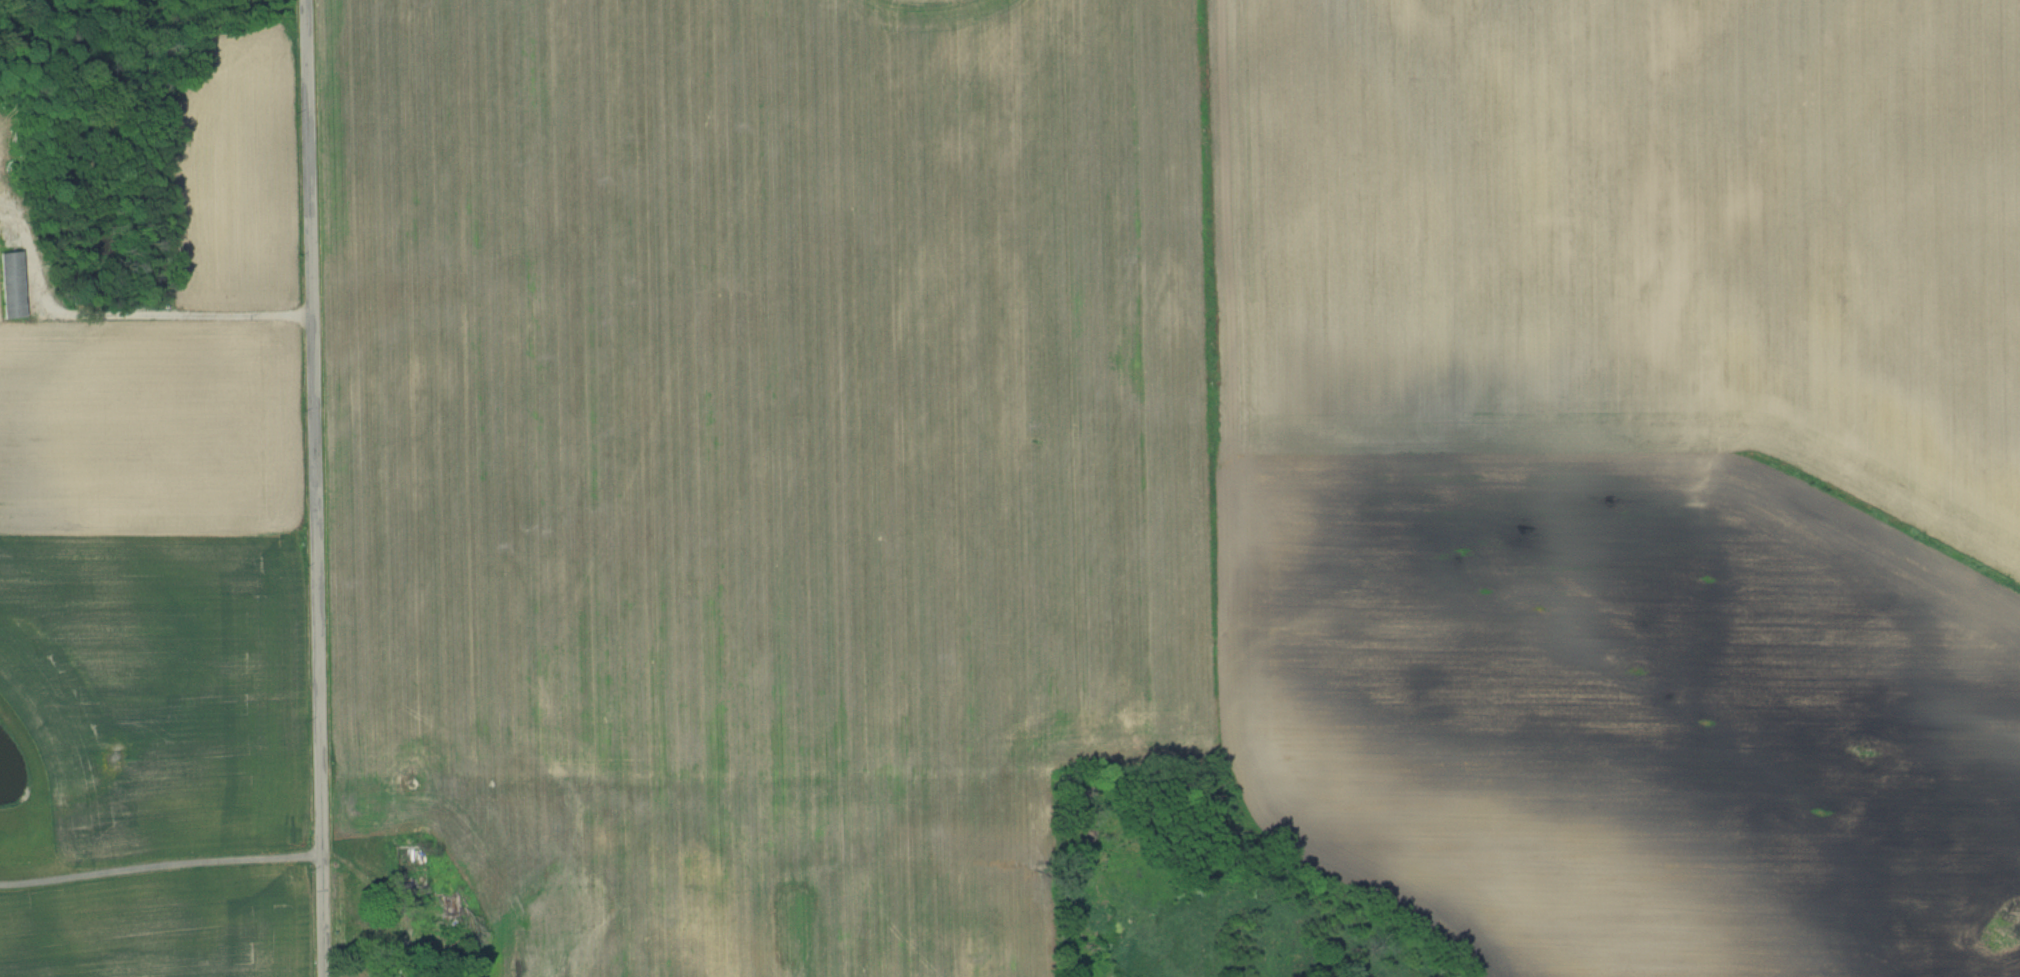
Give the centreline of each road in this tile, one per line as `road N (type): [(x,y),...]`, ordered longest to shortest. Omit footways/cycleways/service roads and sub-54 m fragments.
road 1 (tertiary): [(326,976),(308,0)]

